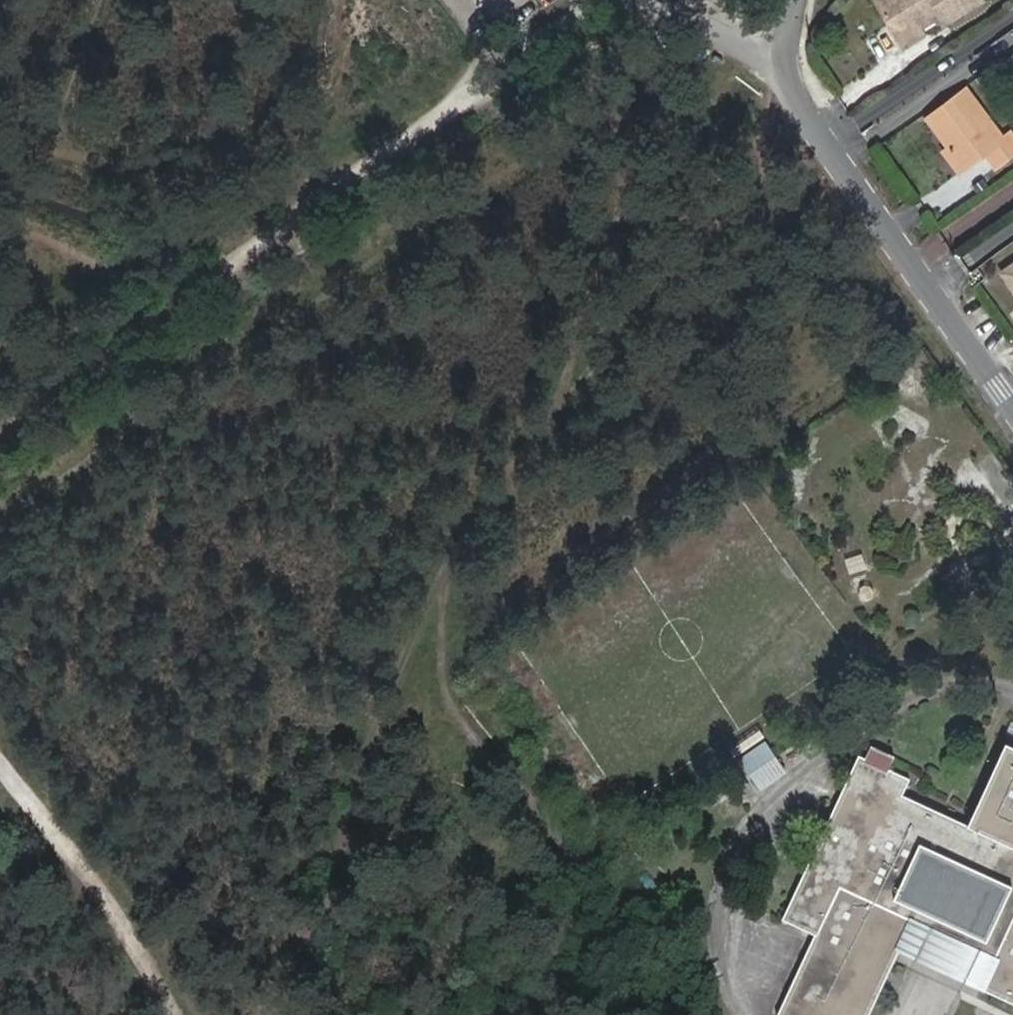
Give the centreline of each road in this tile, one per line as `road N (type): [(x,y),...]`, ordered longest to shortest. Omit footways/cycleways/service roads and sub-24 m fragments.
road 1 (residential): [(830,137),(1012,12)]
road 2 (residential): [(830,137),(936,283)]
road 3 (residential): [(802,0),(792,63),(806,104),(830,137)]
road 4 (residential): [(936,283),(1012,408)]

